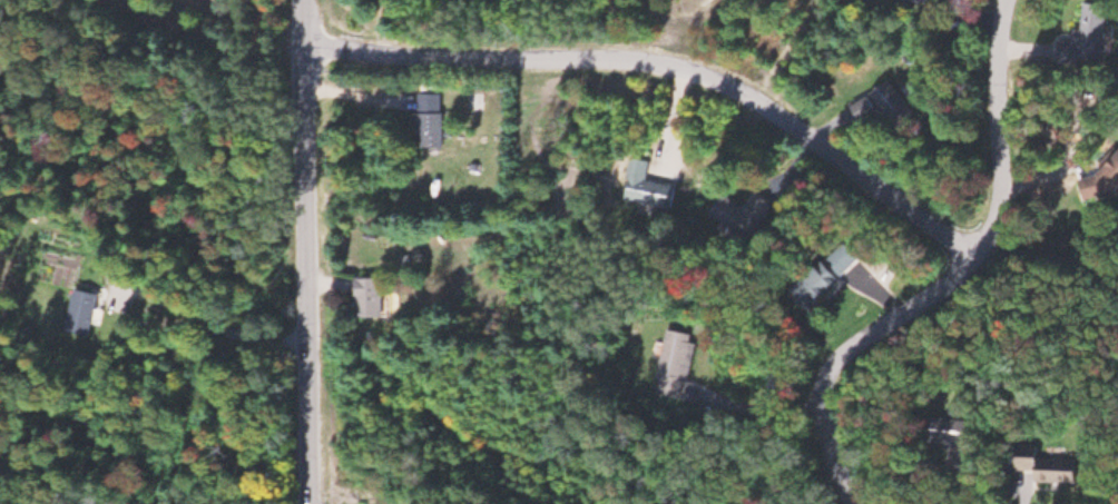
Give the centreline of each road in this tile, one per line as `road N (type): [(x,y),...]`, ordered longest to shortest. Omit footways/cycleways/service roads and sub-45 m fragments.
road 1 (residential): [(306,48),(666,65),(703,76),(797,126),(980,257)]
road 2 (residential): [(860,503),(831,417),(832,381),(842,357),(954,284),(994,233),(1007,176),(1002,91),(1012,0)]
road 3 (residential): [(317,503),(306,0)]

